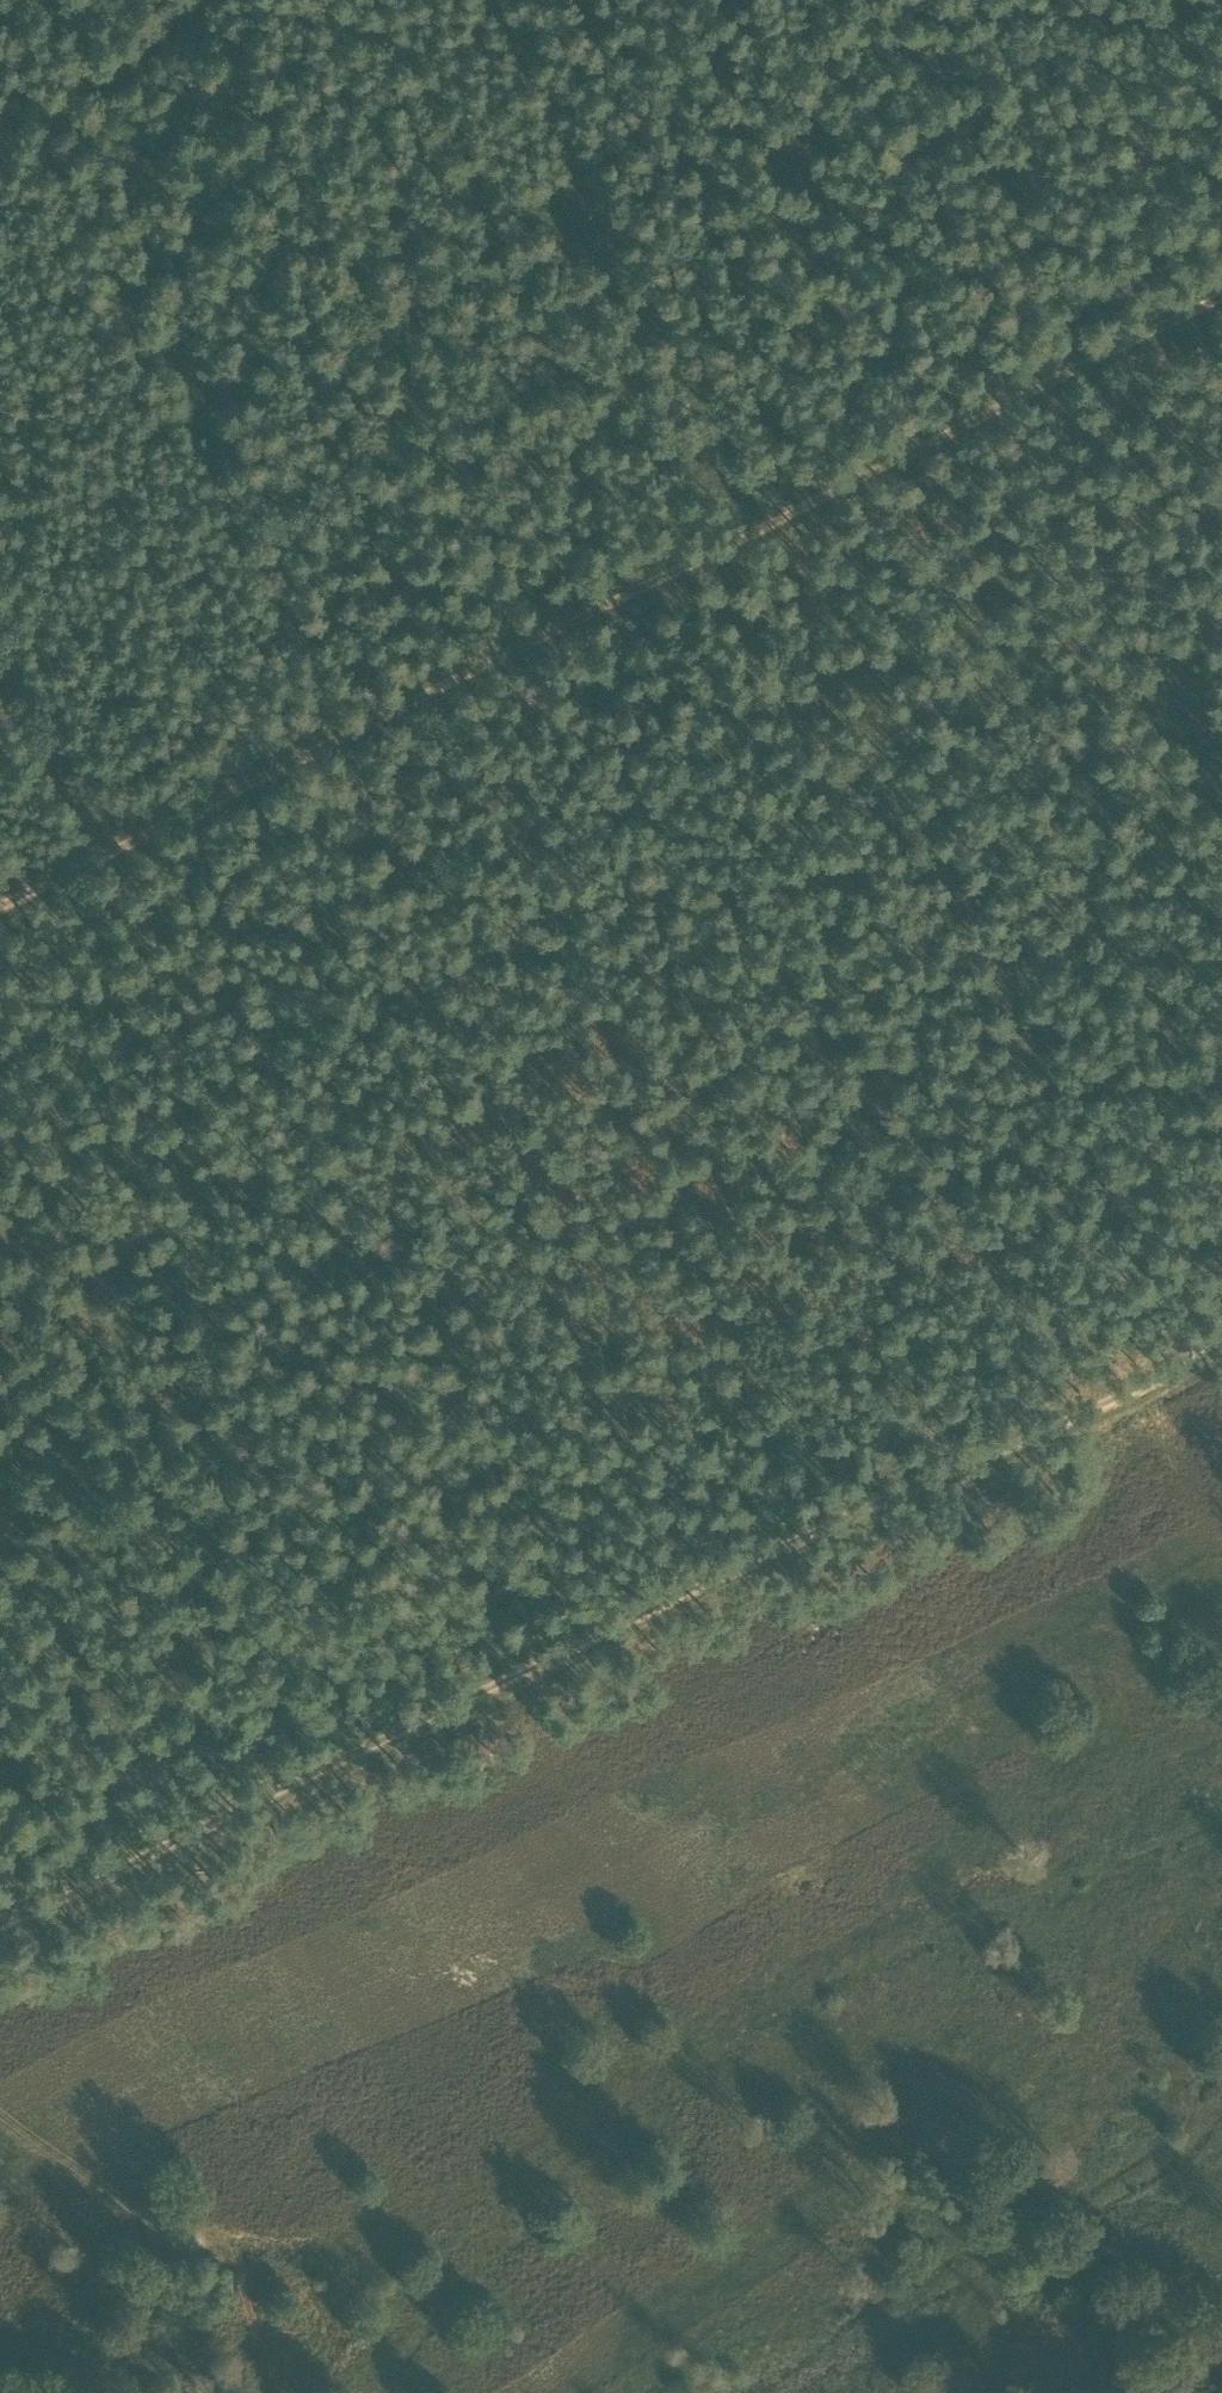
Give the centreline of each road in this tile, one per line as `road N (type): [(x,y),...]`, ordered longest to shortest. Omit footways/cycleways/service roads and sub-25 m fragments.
road 1 (track): [(0,899),(1221,289)]
road 2 (track): [(0,1925),(937,1469),(1190,1365),(1221,1336)]
road 3 (track): [(0,2111),(203,2246)]

